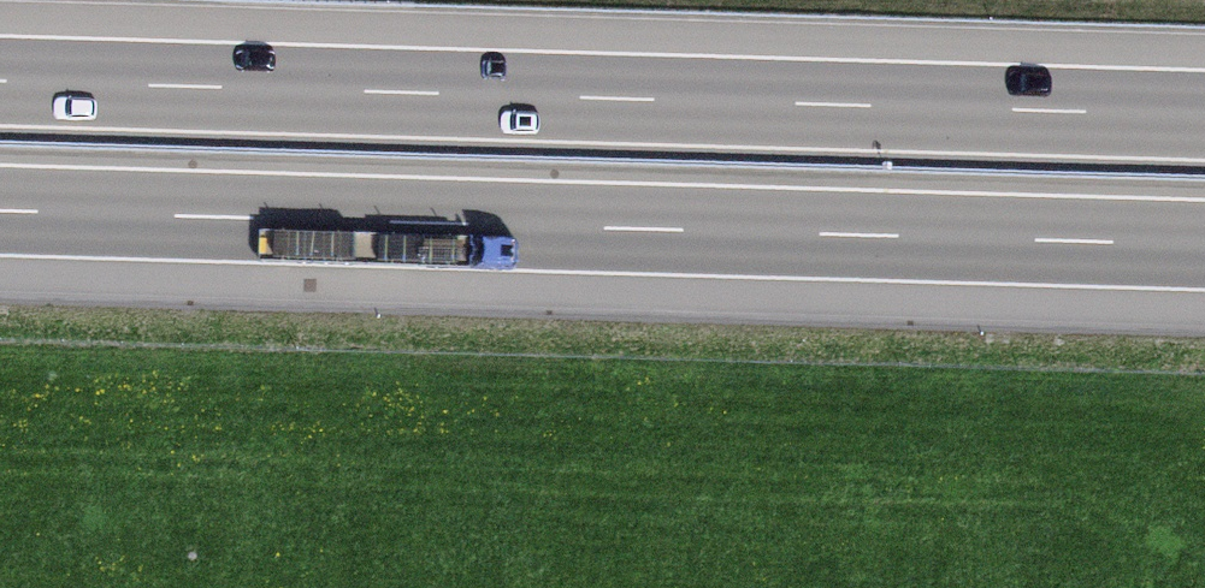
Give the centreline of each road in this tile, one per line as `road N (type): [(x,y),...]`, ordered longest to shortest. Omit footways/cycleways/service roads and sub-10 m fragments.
road 1 (motorway): [(0,212),(1204,246)]
road 2 (motorway): [(1204,114),(0,80)]

